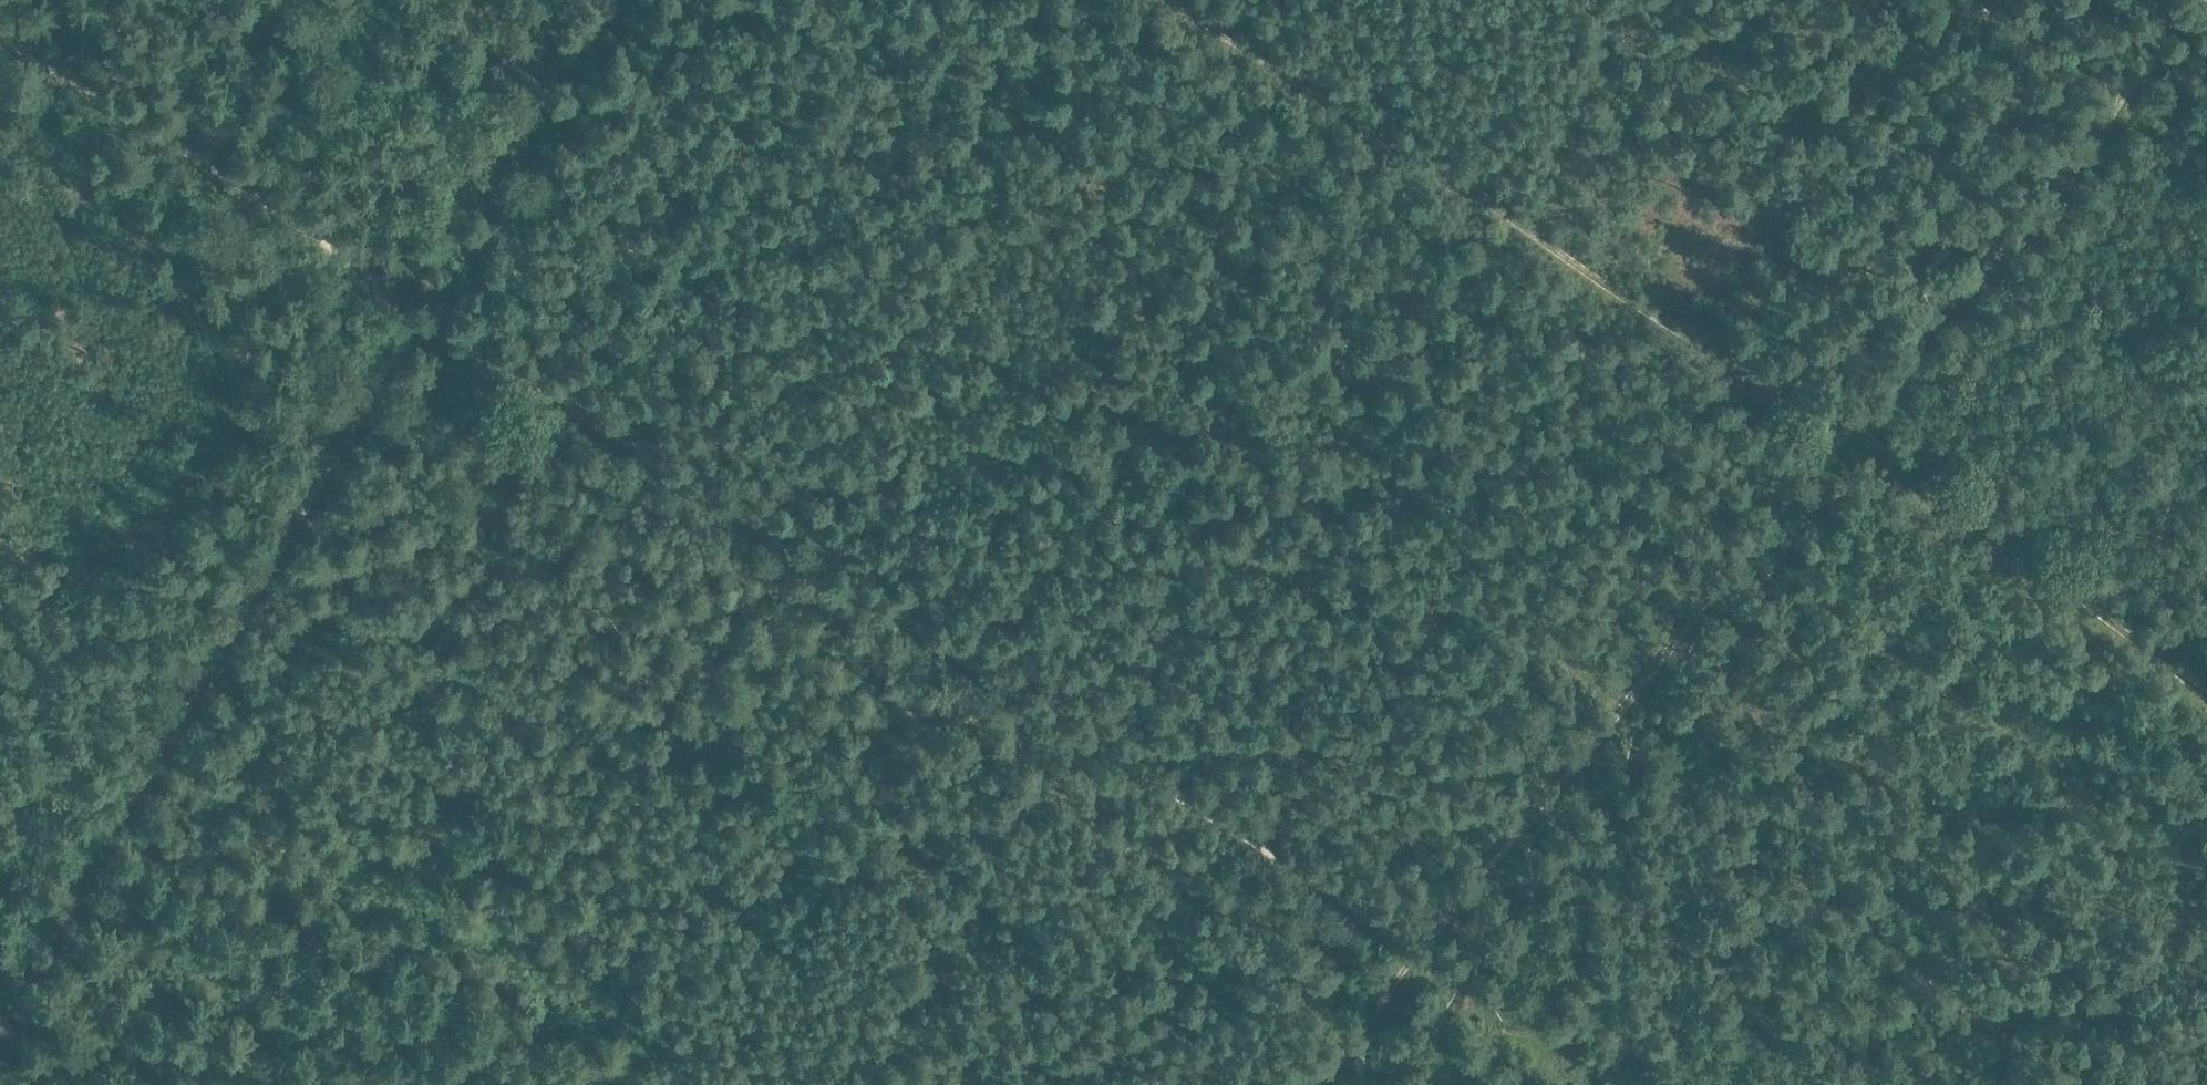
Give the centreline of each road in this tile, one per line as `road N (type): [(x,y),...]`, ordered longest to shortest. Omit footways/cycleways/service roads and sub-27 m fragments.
road 1 (track): [(1315,1084),(1629,682),(2131,96)]

